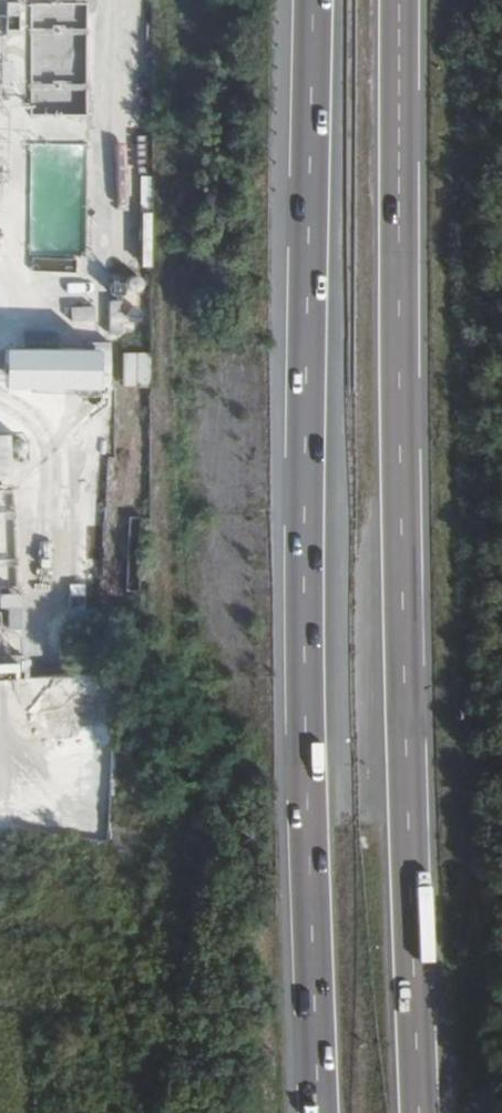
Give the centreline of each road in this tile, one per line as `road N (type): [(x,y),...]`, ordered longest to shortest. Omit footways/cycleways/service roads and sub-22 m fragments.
road 1 (motorway): [(425,1112),(409,781),(400,0)]
road 2 (motorway): [(314,0),(307,782),(318,1112)]

